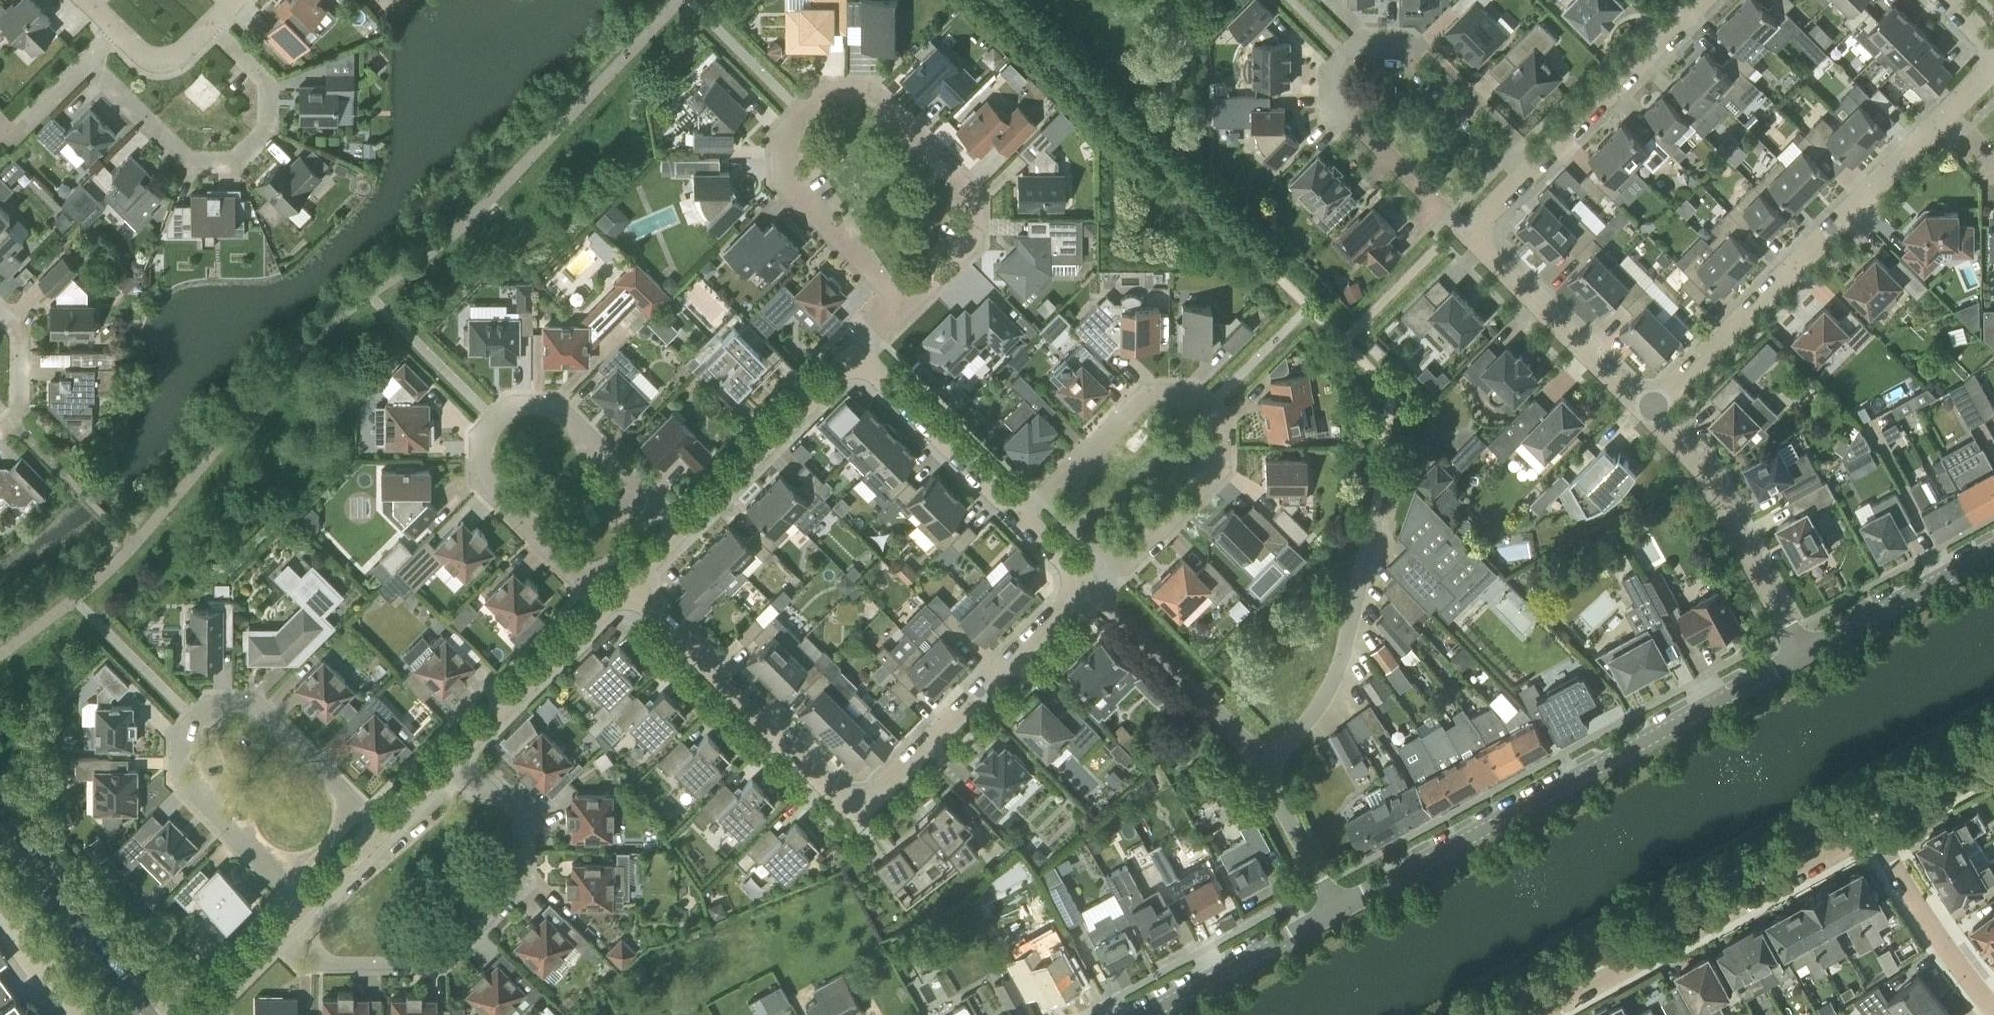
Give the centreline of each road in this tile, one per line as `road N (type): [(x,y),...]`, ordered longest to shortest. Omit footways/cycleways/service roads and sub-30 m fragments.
road 1 (residential): [(1082,584),(871,797),(842,799),(624,586)]
road 2 (residential): [(1336,908),(1802,655)]
road 3 (residential): [(905,305),(786,178),(784,131),(800,107),(825,87),(870,91),(968,190),(963,242)]
road 4 (residential): [(380,827),(255,702),(212,702),(193,718),(180,737),(185,781),(306,904)]
road 5 (residential): [(681,527),(566,414),(542,404),(492,416),(476,440),(485,488),(602,607)]
road 6 (residential): [(1019,518),(1146,395),(1201,409),(1216,444),(1216,475),(1100,600)]
road 7 (residential): [(275,937),(304,965),(443,964),(526,881),(524,820),(454,757)]
road 8 (residential): [(1521,174),(1402,50),(1354,51),(1340,68),(1346,113),(1463,226)]
road 9 (residential): [(1646,415),(1937,120)]
road 10 (residential): [(1542,1014),(1870,826)]
road 11 (residential): [(87,61),(189,162),(233,163),(268,130),(266,81),(209,25)]
road 12 (residential): [(1802,655),(1699,466),(1646,415)]
road 13 (residential): [(1259,771),(1319,711),(1344,654),(1376,518)]
road 14 (residential): [(1646,415),(1463,226)]
road 15 (residential): [(1521,174),(1700,0)]
road 16 (residential): [(681,527),(855,358)]
road 17 (residential): [(143,1014),(0,823)]
road 18 (residential): [(1100,600),(1259,771)]
road 19 (residential): [(855,358),(1019,518)]
road 20 (residential): [(1142,1014),(1336,908)]
road 21 (residential): [(1993,1009),(1870,826)]
road 22 (residential): [(1802,655),(1993,548)]
road 23 (residential): [(454,757),(602,607)]
road 24 (residential): [(1259,771),(1336,908)]
road 25 (residential): [(1870,826),(1993,759)]

